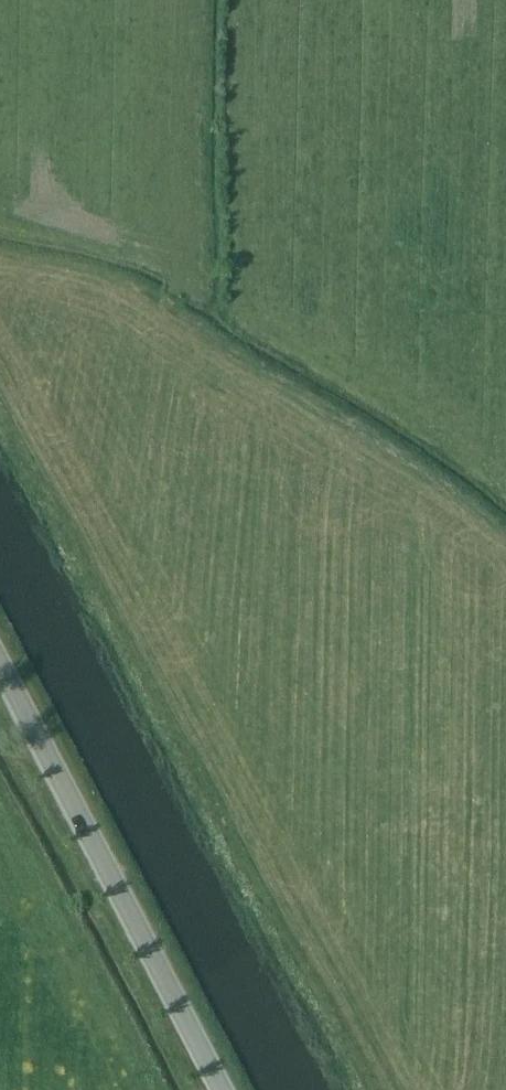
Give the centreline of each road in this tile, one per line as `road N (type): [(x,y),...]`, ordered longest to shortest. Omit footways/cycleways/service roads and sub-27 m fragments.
road 1 (secondary): [(222,1089),(0,666)]

